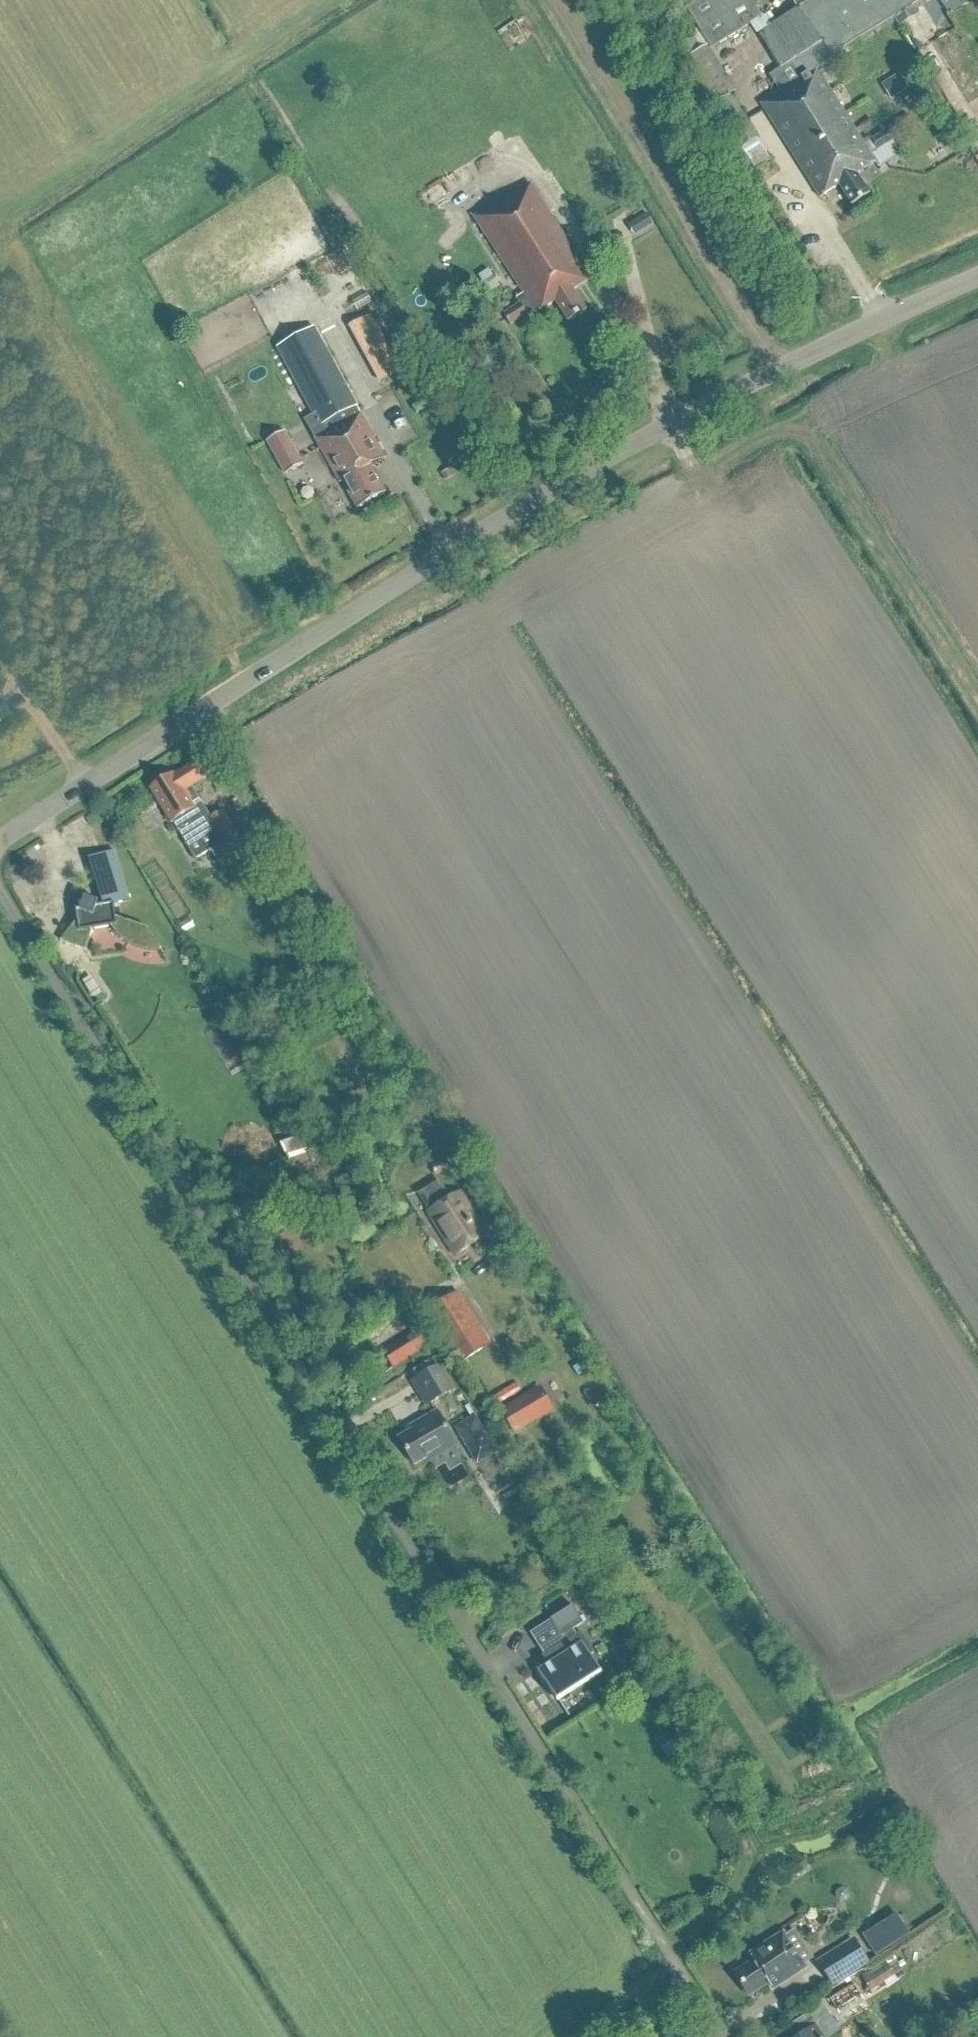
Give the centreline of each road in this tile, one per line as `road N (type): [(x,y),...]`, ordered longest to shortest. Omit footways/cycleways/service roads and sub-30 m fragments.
road 1 (unclassified): [(720,2036),(0,892)]
road 2 (tertiary): [(0,840),(596,465),(977,277)]

